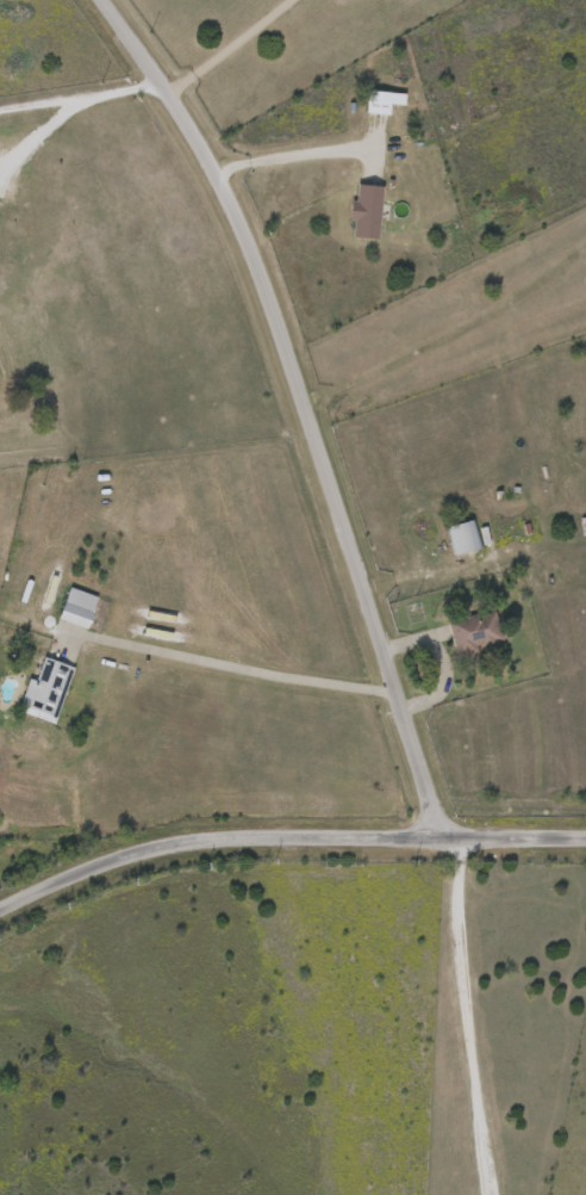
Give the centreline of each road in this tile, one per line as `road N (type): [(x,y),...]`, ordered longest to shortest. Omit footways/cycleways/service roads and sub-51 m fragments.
road 1 (residential): [(98,0),(198,145),(237,227),(436,836)]
road 2 (residential): [(0,907),(116,853),(164,841),(585,837)]
road 3 (residential): [(161,89),(0,105)]

